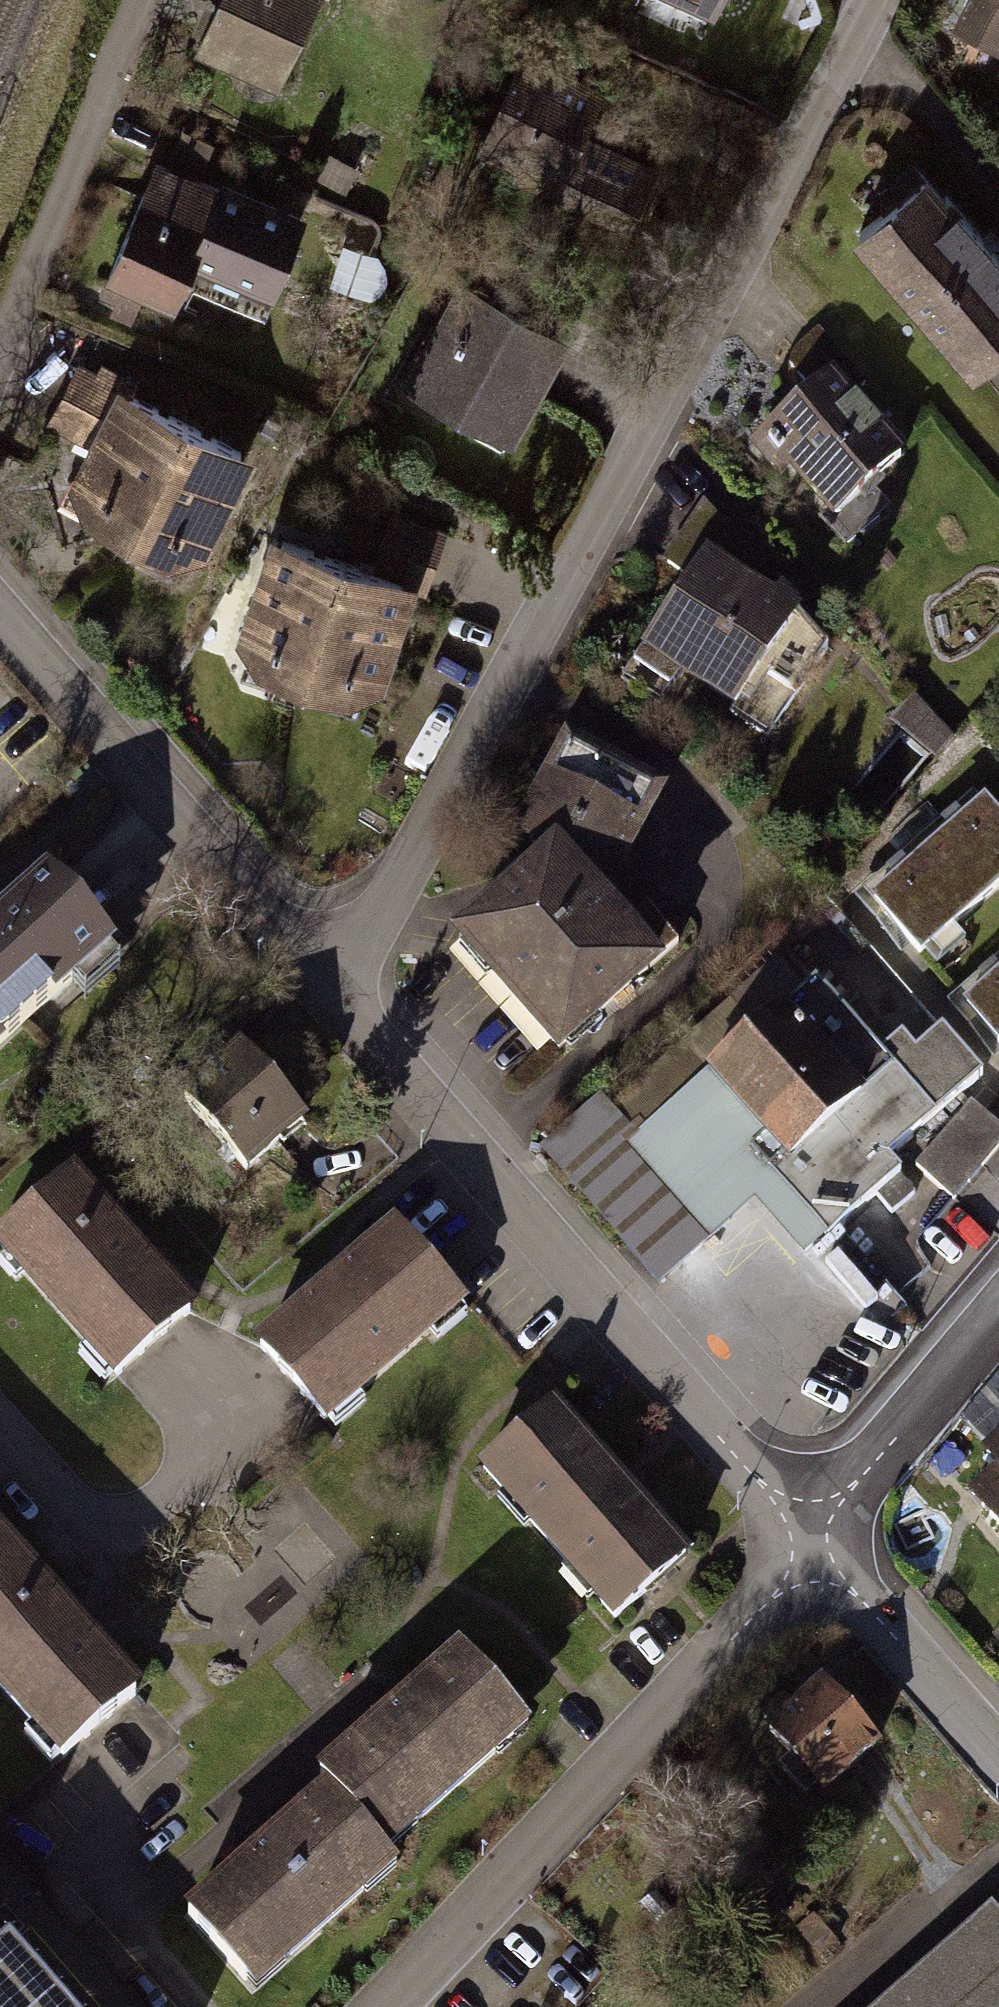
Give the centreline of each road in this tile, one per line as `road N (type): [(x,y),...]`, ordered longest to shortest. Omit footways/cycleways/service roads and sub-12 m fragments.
road 1 (residential): [(325,985),(888,0)]
road 2 (residential): [(816,1523),(325,985)]
road 3 (residential): [(816,1523),(779,1578),(379,2006)]
road 4 (residential): [(325,985),(0,618)]
road 5 (residential): [(0,353),(143,0)]
road 6 (residential): [(998,1738),(816,1523)]
road 7 (residential): [(816,1523),(998,1317)]

